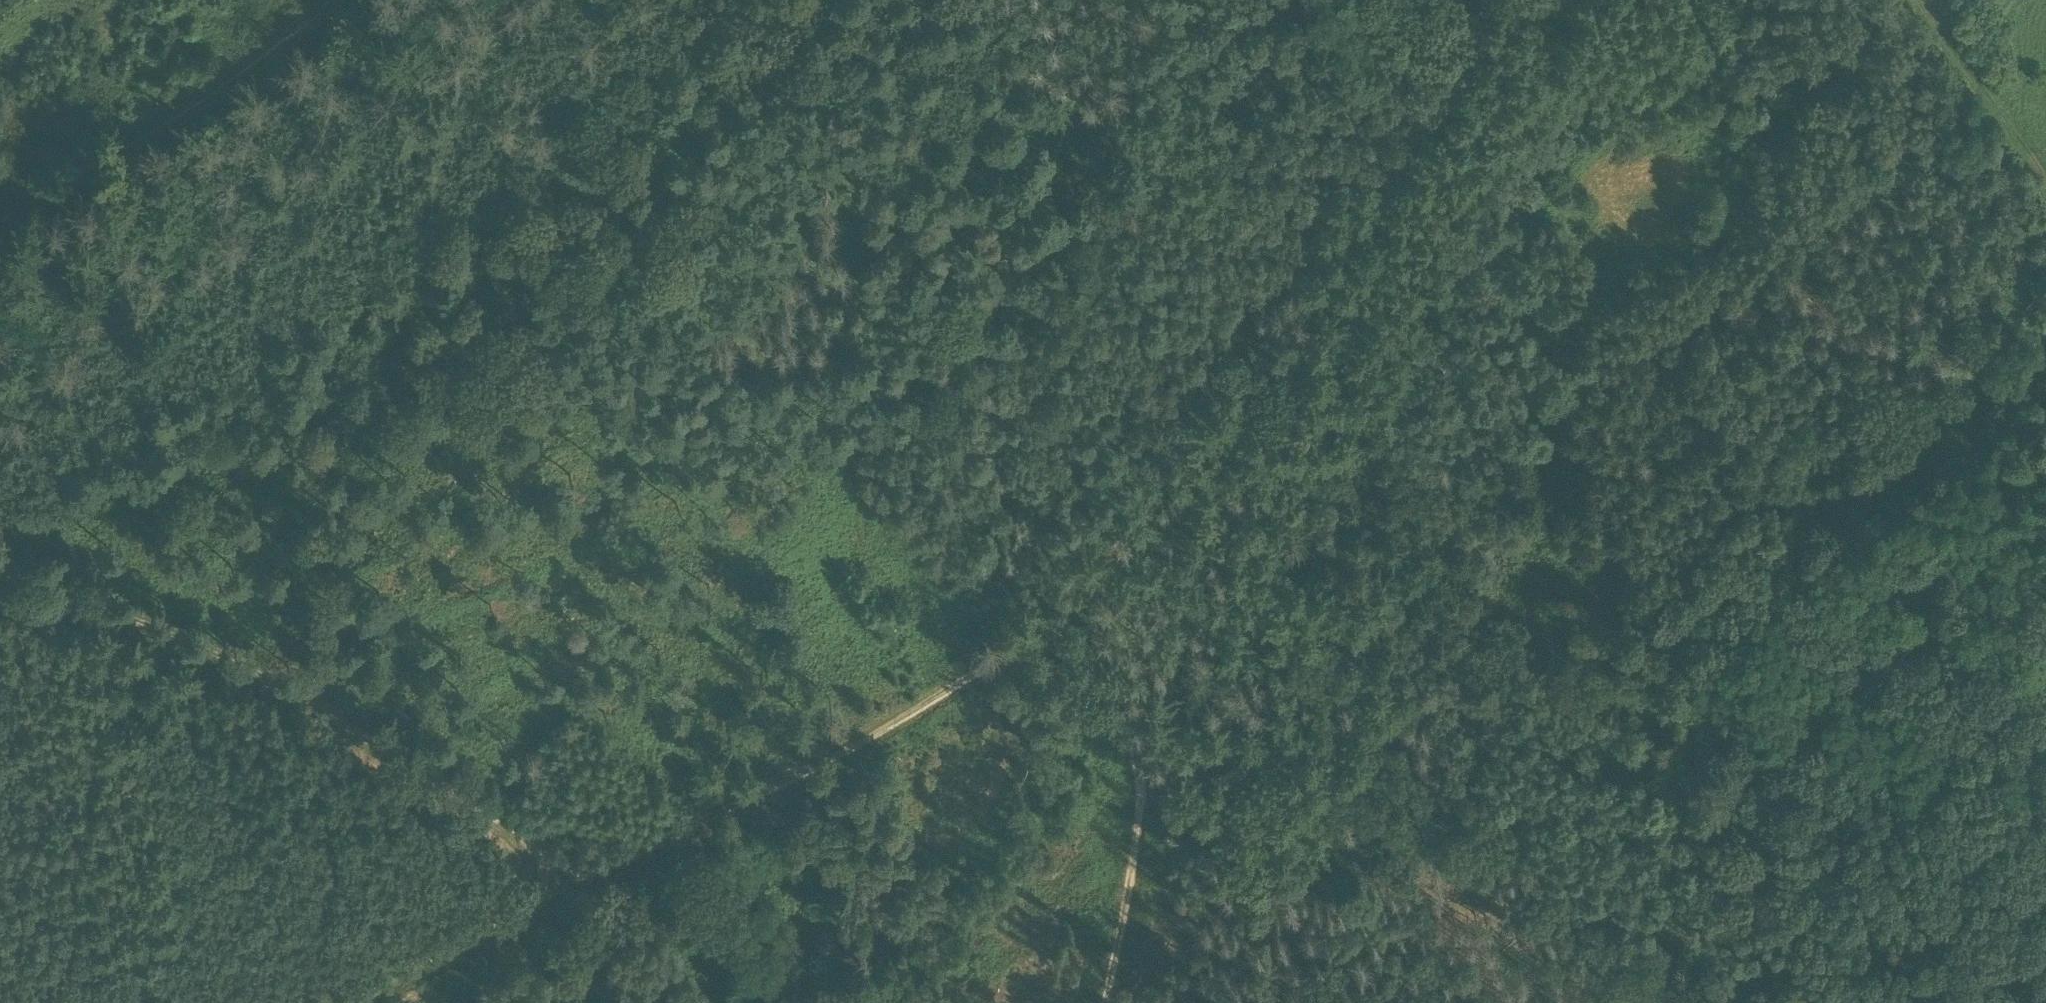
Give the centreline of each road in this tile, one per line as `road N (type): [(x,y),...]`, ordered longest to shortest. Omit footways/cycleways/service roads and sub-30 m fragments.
road 1 (track): [(1098,1002),(1137,766),(1048,617)]
road 2 (track): [(0,215),(216,87),(322,0)]
road 3 (track): [(2045,189),(1927,0)]

